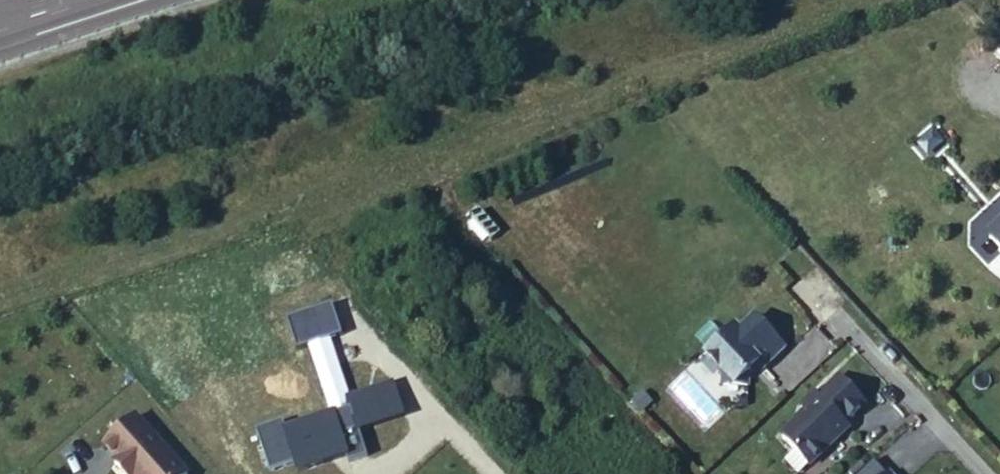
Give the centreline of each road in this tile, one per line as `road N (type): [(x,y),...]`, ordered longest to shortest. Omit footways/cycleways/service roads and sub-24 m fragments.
road 1 (residential): [(977,473),(828,314)]

